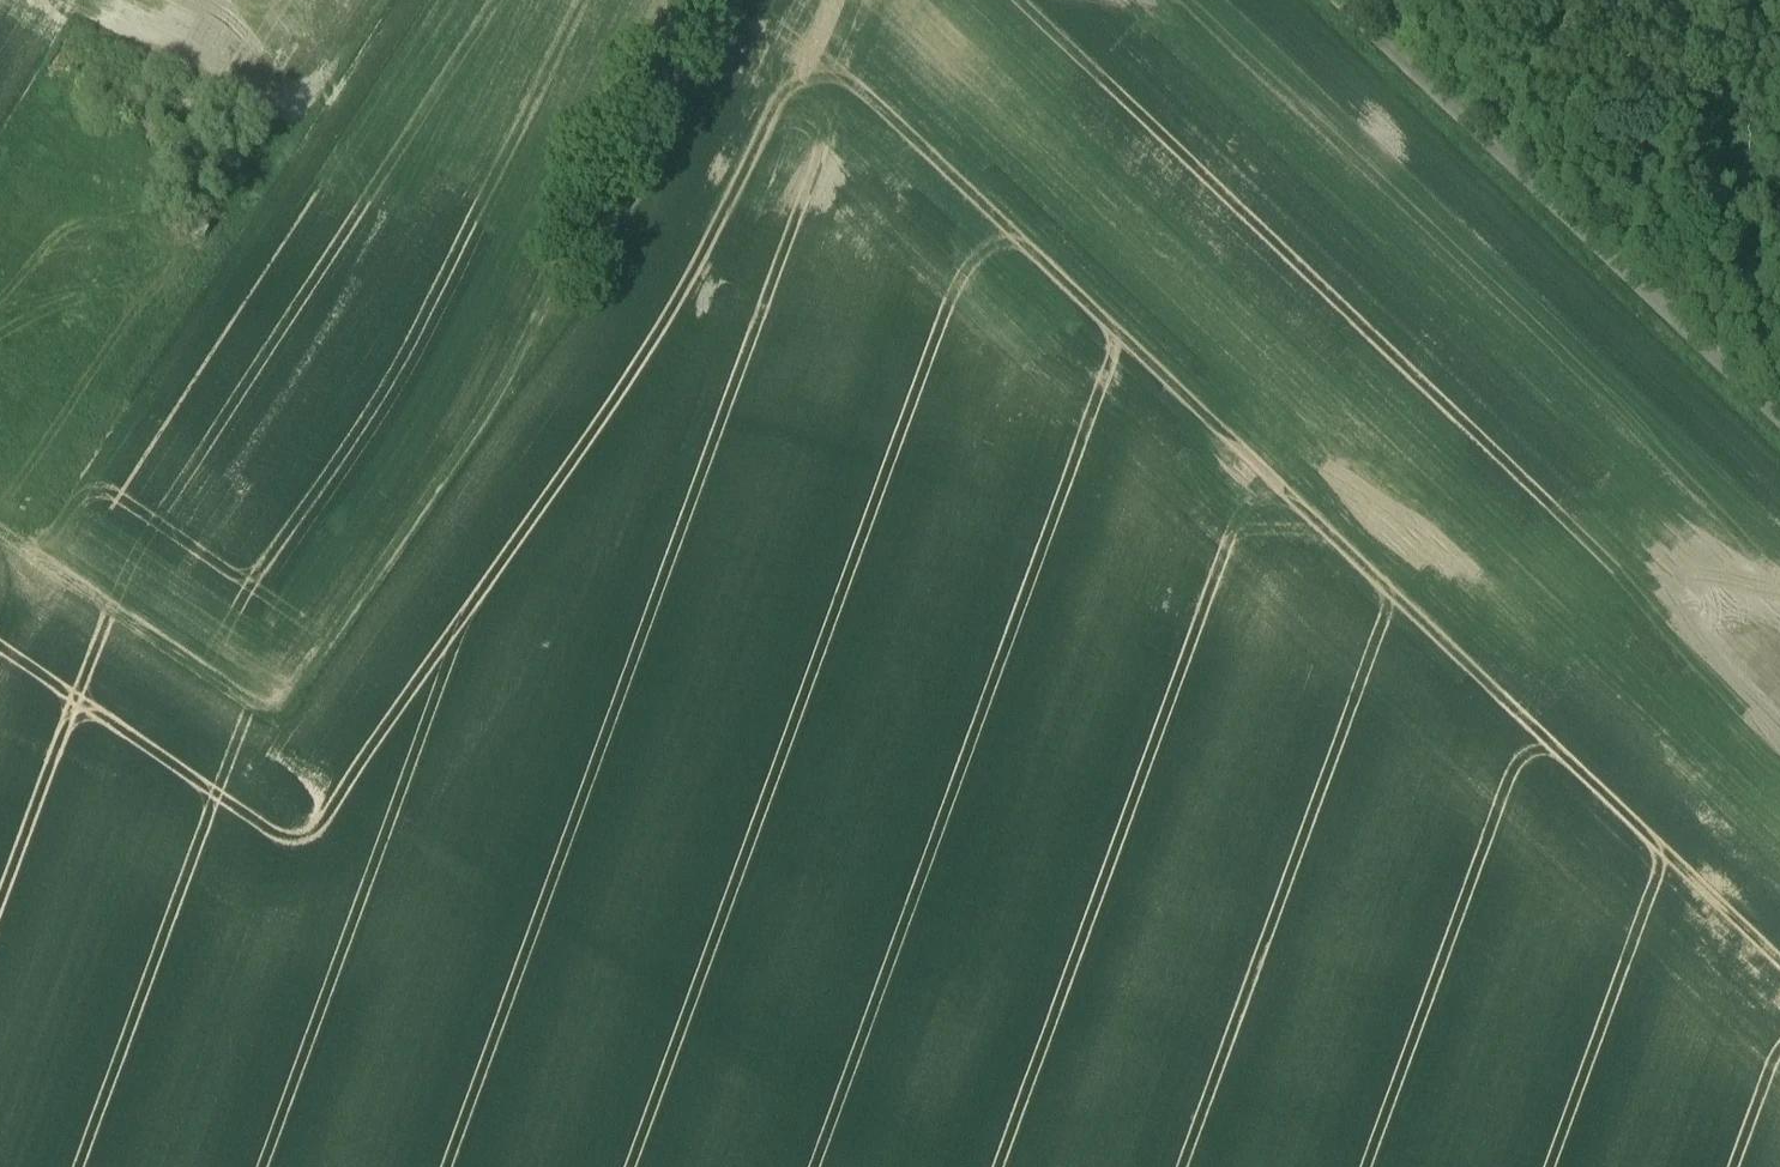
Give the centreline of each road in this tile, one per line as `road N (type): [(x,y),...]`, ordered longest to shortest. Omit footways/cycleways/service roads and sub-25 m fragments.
road 1 (track): [(706,0),(501,409),(280,715),(0,535)]
road 2 (track): [(1421,0),(1779,341)]

